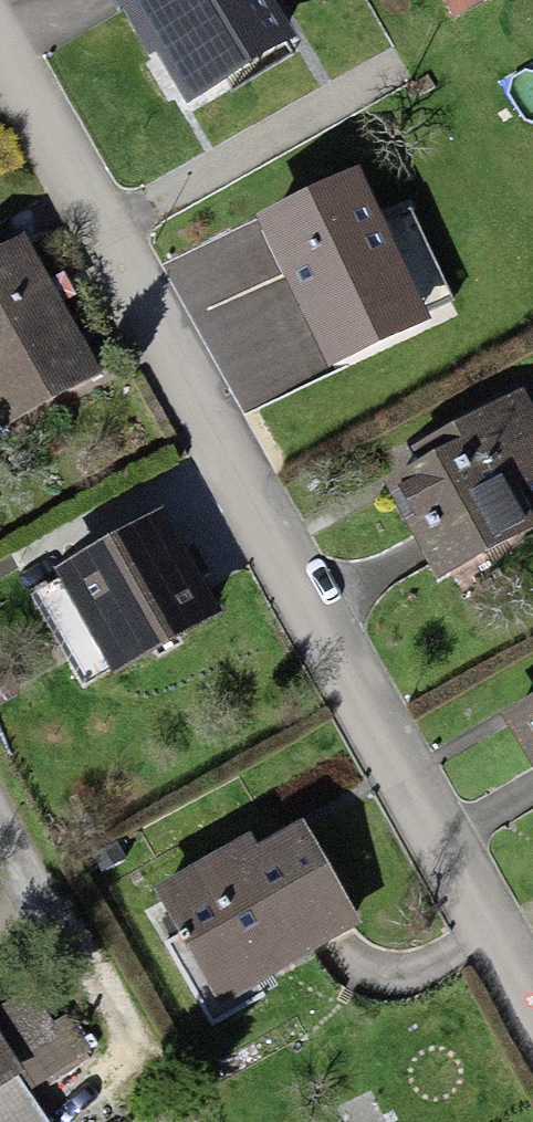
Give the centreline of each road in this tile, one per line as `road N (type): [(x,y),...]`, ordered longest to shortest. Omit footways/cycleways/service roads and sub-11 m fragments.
road 1 (residential): [(0,68),(532,1028)]

